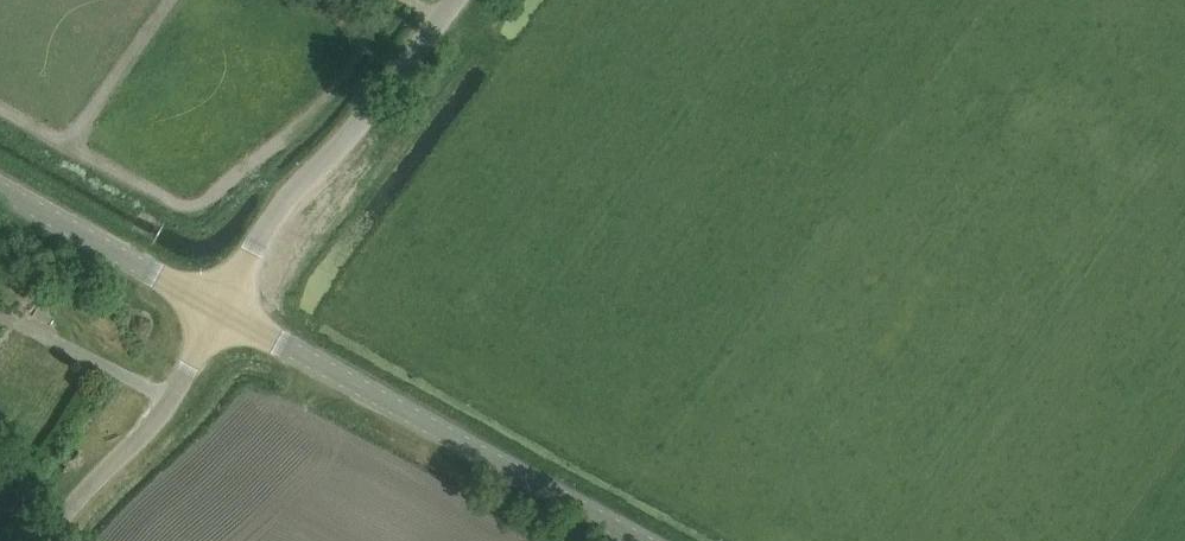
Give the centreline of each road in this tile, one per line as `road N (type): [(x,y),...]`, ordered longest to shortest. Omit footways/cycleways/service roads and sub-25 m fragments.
road 1 (unclassified): [(640,540),(217,309)]
road 2 (unclassified): [(217,309),(271,217),(451,0)]
road 3 (unclassified): [(46,540),(175,399),(217,309)]
road 4 (unclassified): [(217,309),(0,195)]

